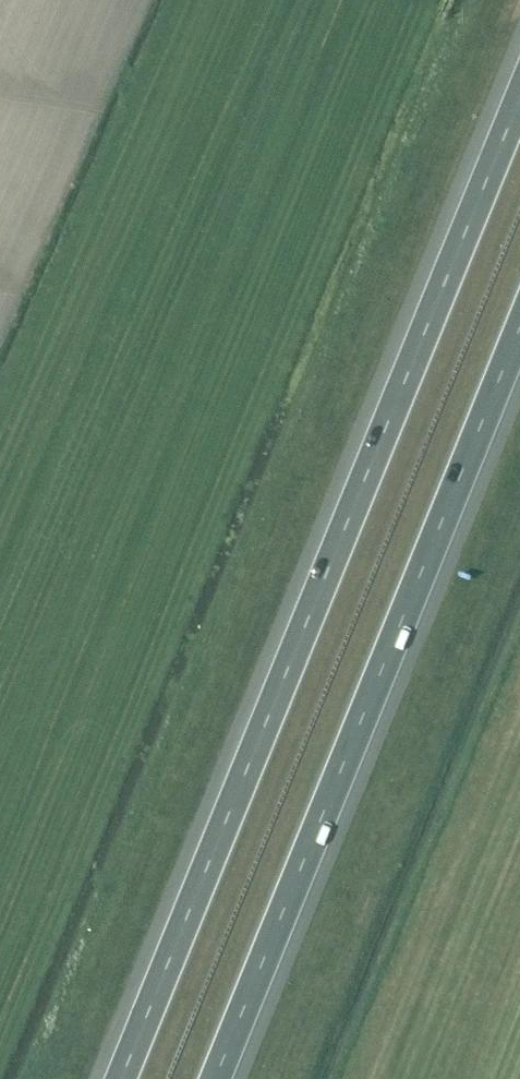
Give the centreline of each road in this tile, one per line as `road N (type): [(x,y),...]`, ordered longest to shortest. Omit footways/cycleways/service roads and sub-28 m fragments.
road 1 (motorway): [(519,104),(123,1078)]
road 2 (motorway): [(216,1078),(519,329)]

